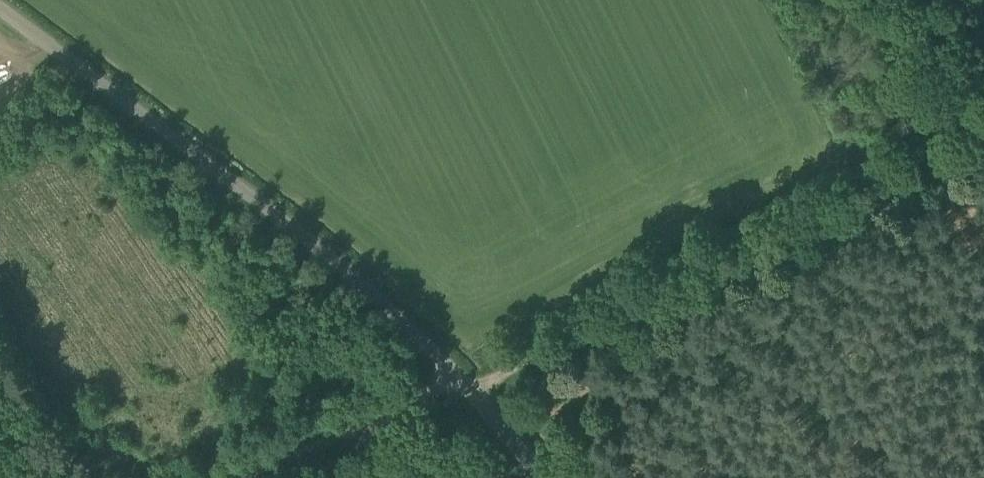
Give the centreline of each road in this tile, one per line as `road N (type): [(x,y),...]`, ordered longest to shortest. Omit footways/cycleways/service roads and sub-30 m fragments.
road 1 (unclassified): [(547,477),(476,391),(365,285),(0,10)]
road 2 (track): [(983,150),(476,391)]
road 3 (track): [(460,375),(254,477)]

